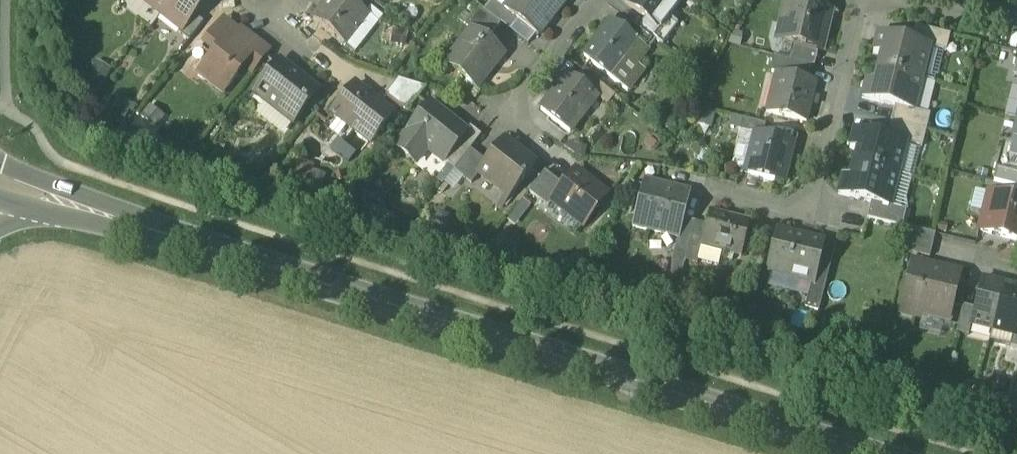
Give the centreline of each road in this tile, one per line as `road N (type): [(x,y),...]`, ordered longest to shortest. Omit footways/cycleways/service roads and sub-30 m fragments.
road 1 (secondary): [(874,453),(181,239)]
road 2 (residential): [(859,0),(807,214)]
road 3 (secondary): [(181,239),(0,169)]
road 4 (residential): [(594,0),(507,116)]
road 5 (secondary): [(40,217),(181,239)]

